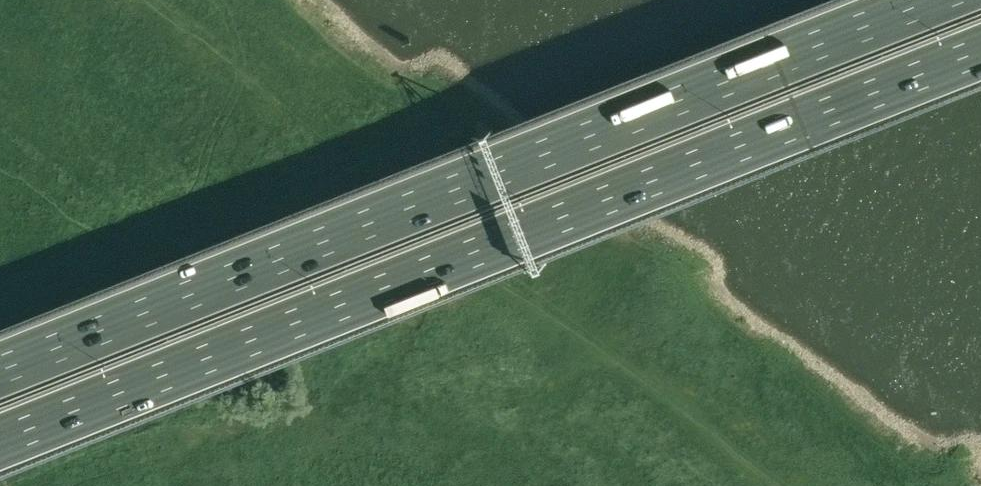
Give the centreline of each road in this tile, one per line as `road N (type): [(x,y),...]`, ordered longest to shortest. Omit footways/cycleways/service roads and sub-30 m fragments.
road 1 (motorway): [(0,439),(980,46)]
road 2 (motorway): [(922,0),(0,369)]
road 3 (track): [(147,0),(351,148)]

